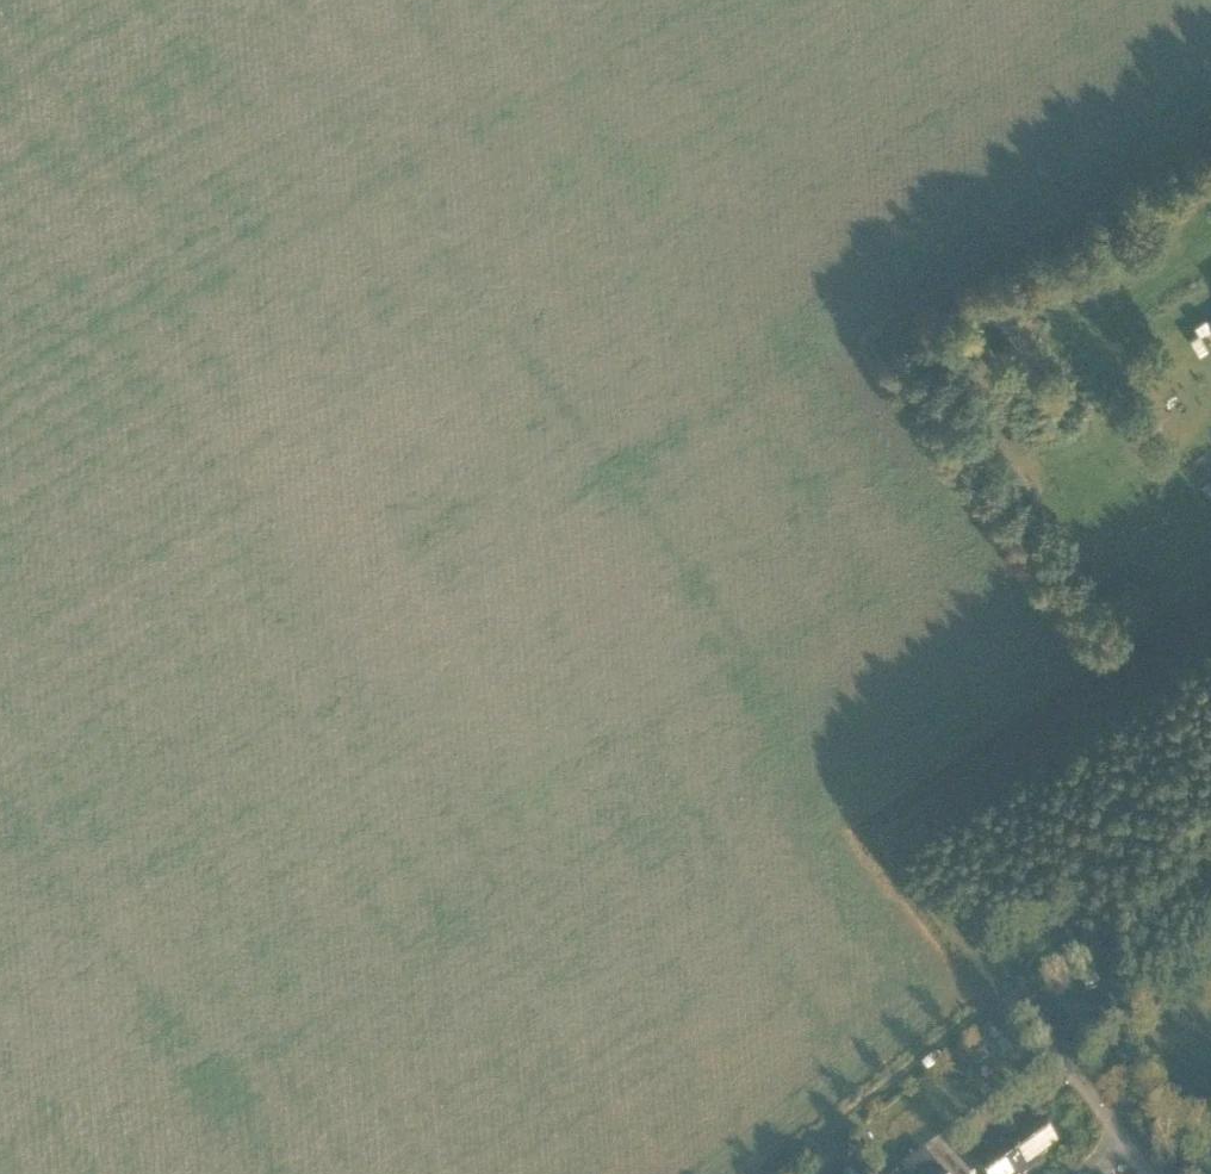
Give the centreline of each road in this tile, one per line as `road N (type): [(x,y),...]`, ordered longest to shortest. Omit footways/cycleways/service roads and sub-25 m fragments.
road 1 (residential): [(1146,1173),(1022,1006)]

